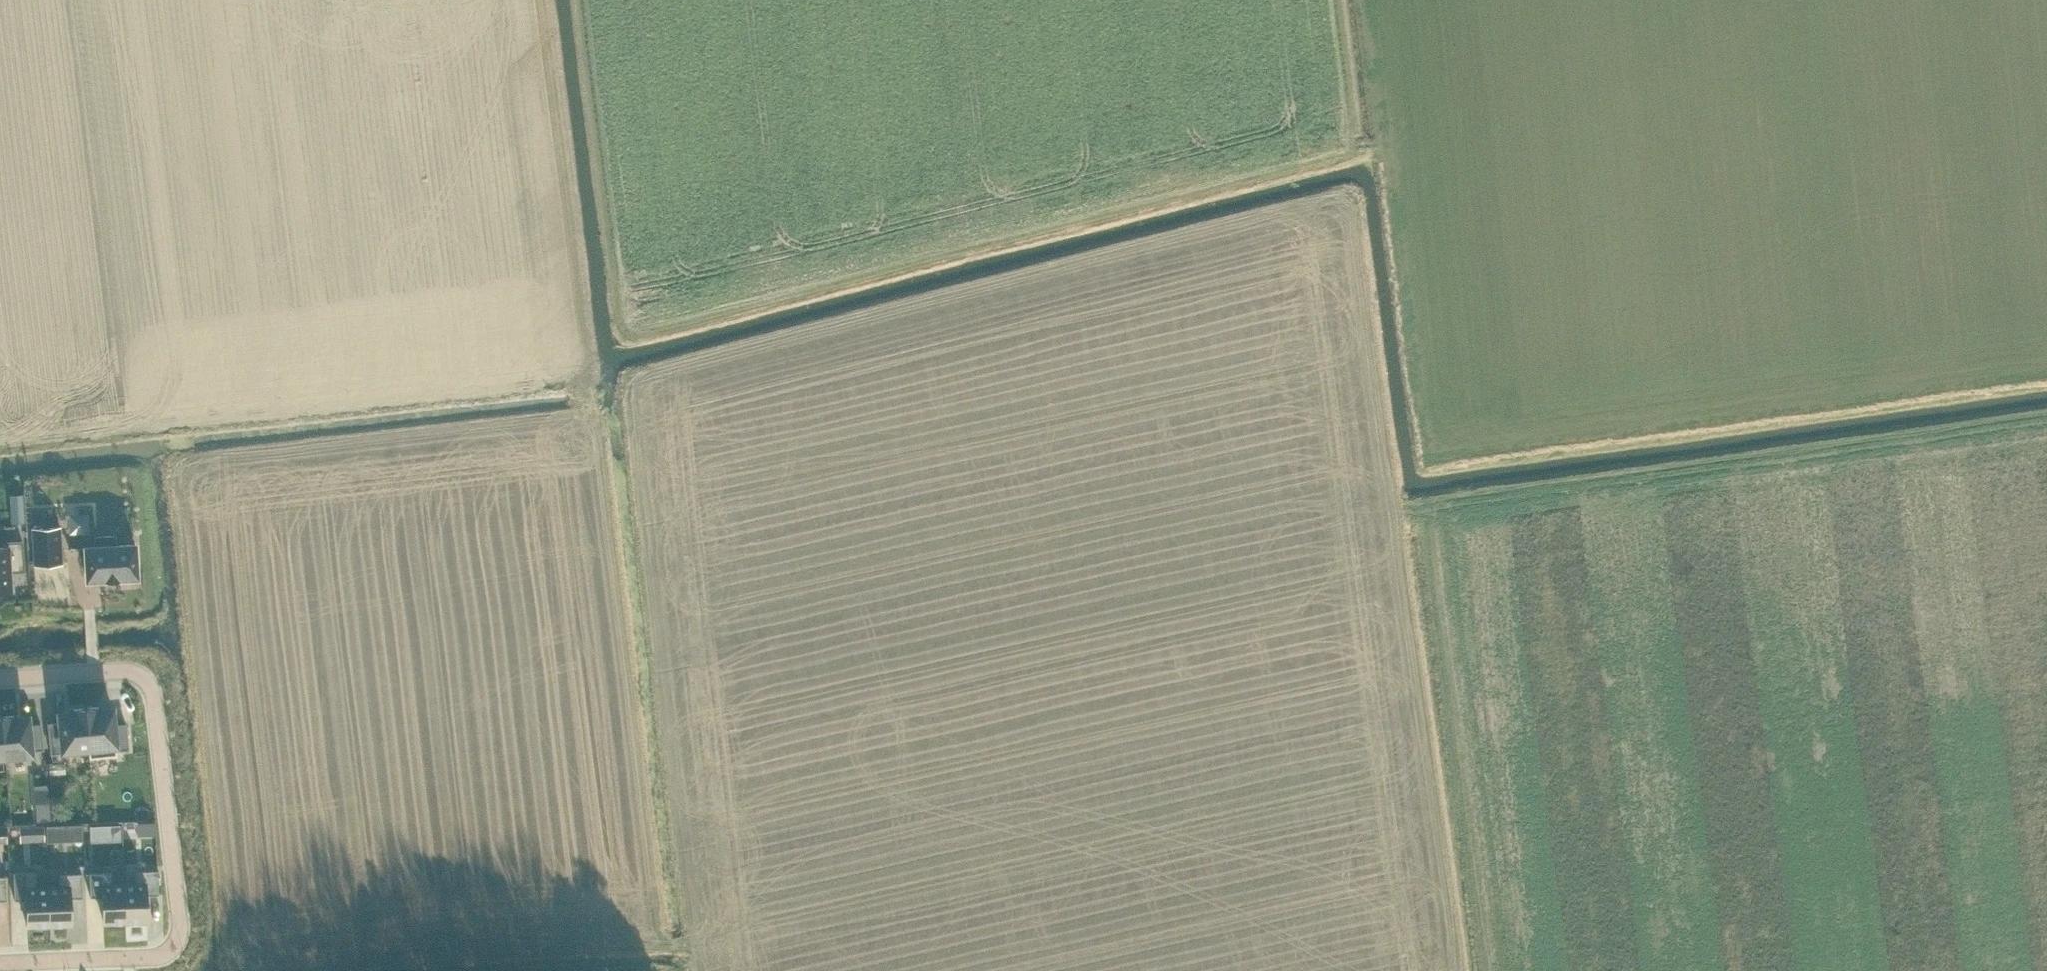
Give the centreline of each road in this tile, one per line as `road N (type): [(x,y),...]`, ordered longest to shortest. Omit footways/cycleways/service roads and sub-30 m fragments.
road 1 (residential): [(0,961),(147,956),(167,946),(177,927),(155,711),(145,686),(124,672)]
road 2 (residential): [(0,678),(124,672)]

